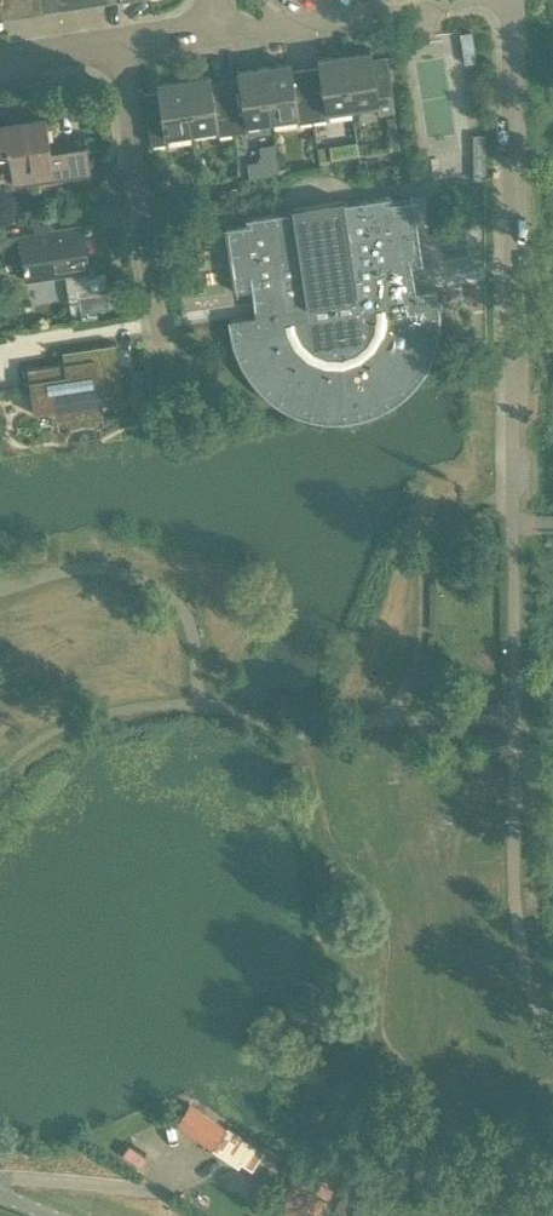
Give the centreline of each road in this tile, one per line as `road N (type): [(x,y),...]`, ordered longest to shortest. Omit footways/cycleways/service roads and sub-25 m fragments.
road 1 (residential): [(511,522),(511,0)]
road 2 (residential): [(164,348),(122,42)]
road 3 (residential): [(448,0),(246,28),(210,24)]
road 4 (residential): [(122,42),(0,62)]

